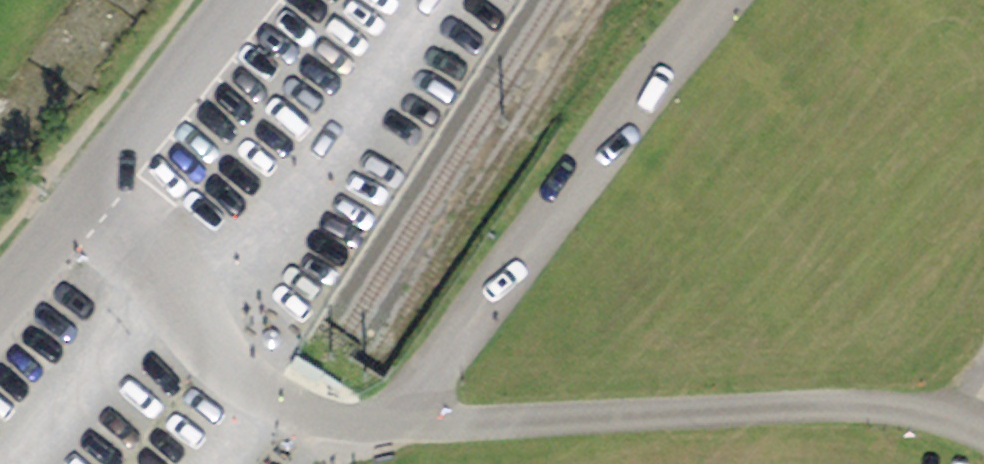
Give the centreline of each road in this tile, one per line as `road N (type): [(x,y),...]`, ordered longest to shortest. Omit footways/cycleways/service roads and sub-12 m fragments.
road 1 (track): [(411,412),(477,424),(869,403),(940,420),(983,442)]
road 2 (track): [(411,412),(733,0)]
road 3 (secondary): [(242,0),(0,304)]
road 4 (track): [(85,200),(107,214),(222,362),(282,405),(333,423)]

